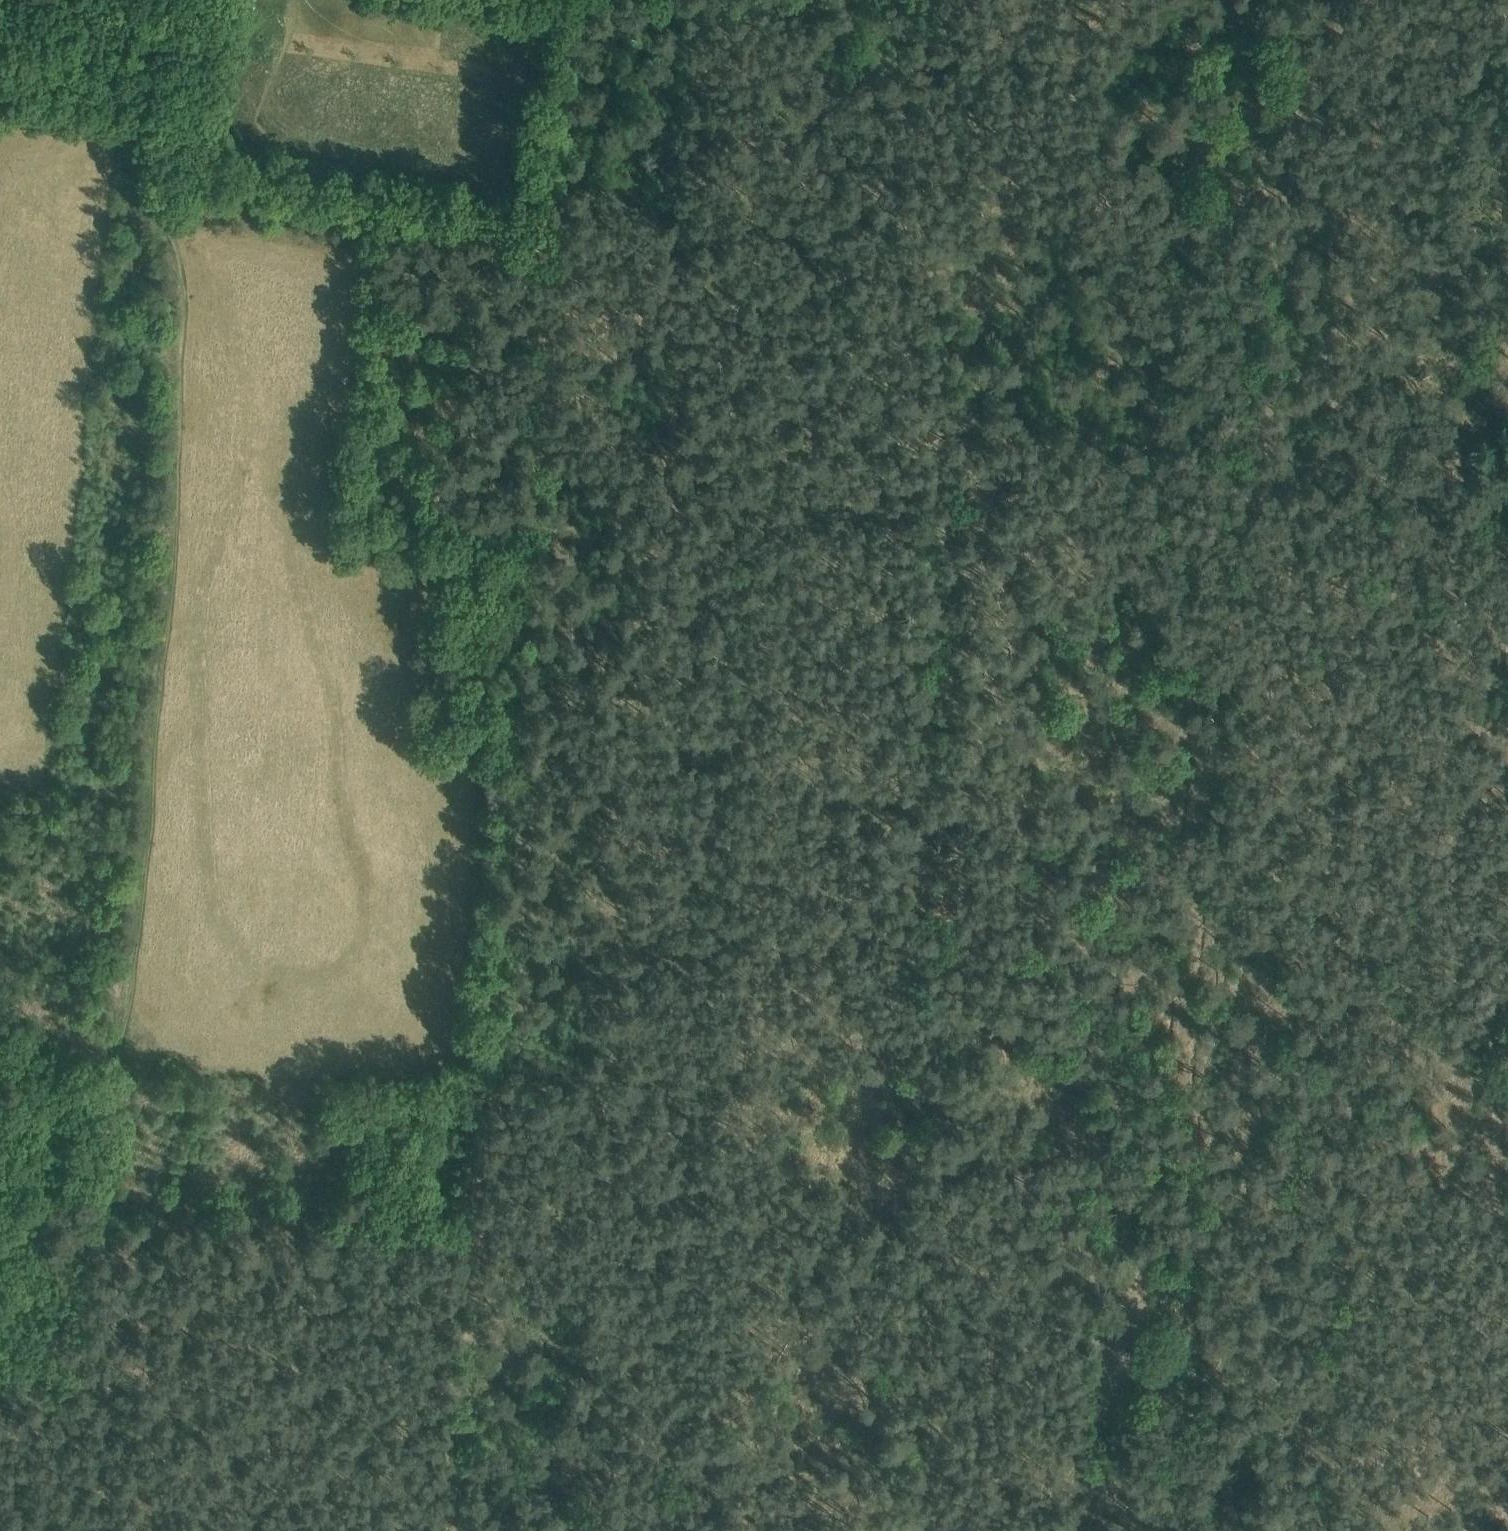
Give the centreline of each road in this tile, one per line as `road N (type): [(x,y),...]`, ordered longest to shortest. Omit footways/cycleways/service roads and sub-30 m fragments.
road 1 (track): [(105,1248),(108,1142),(133,994),(178,520),(185,301),(163,226),(157,0)]
road 2 (track): [(1507,647),(1416,607),(1326,542),(1294,476),(1284,347),(1300,55)]

